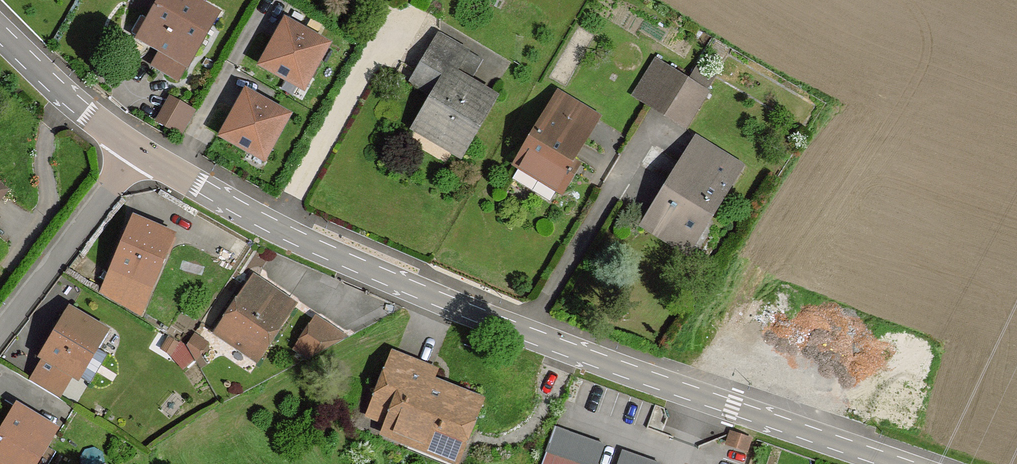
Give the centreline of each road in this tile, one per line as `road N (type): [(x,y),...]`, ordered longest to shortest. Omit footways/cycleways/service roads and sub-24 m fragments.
road 1 (tertiary): [(147,133),(270,215),(929,463)]
road 2 (residential): [(0,326),(147,133)]
road 3 (tertiary): [(0,27),(147,133)]

